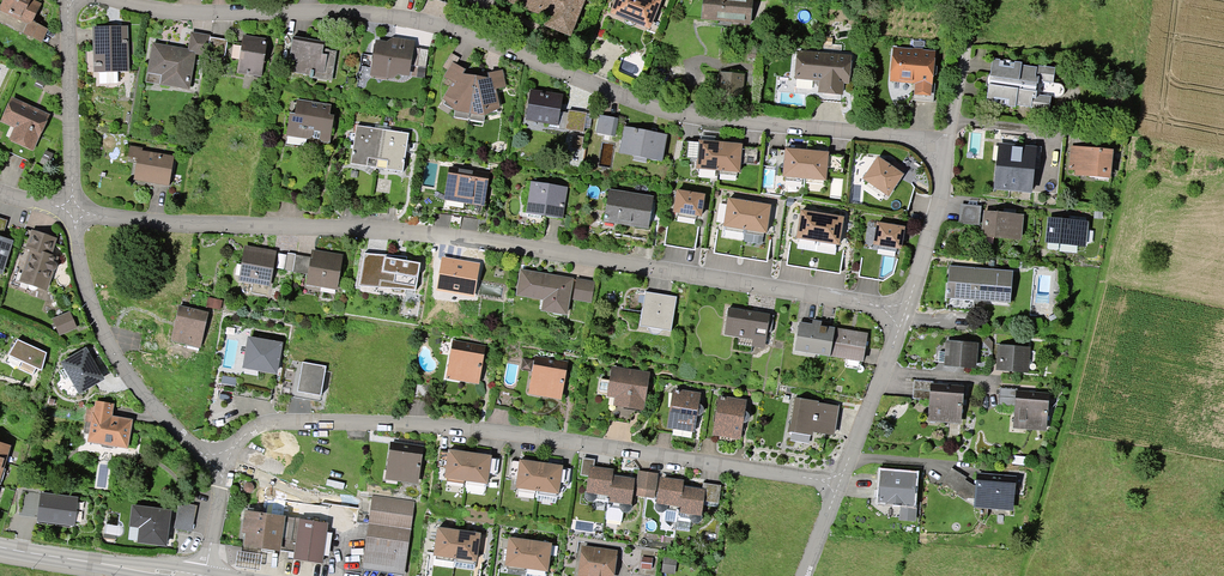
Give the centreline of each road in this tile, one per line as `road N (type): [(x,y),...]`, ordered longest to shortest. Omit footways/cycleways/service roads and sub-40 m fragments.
road 1 (residential): [(943,145),(663,111),(405,19),(207,16),(122,0)]
road 2 (residential): [(73,213),(452,237),(904,314)]
road 3 (residential): [(216,468),(254,428),(360,422),(500,432),(837,484)]
road 4 (residential): [(73,213),(76,261),(118,366),(216,468)]
road 5 (residential): [(68,0),(73,213)]
road 6 (tertiary): [(0,545),(191,575)]
road 7 (residential): [(837,484),(904,314)]
road 8 (residential): [(904,314),(934,220),(943,145)]

